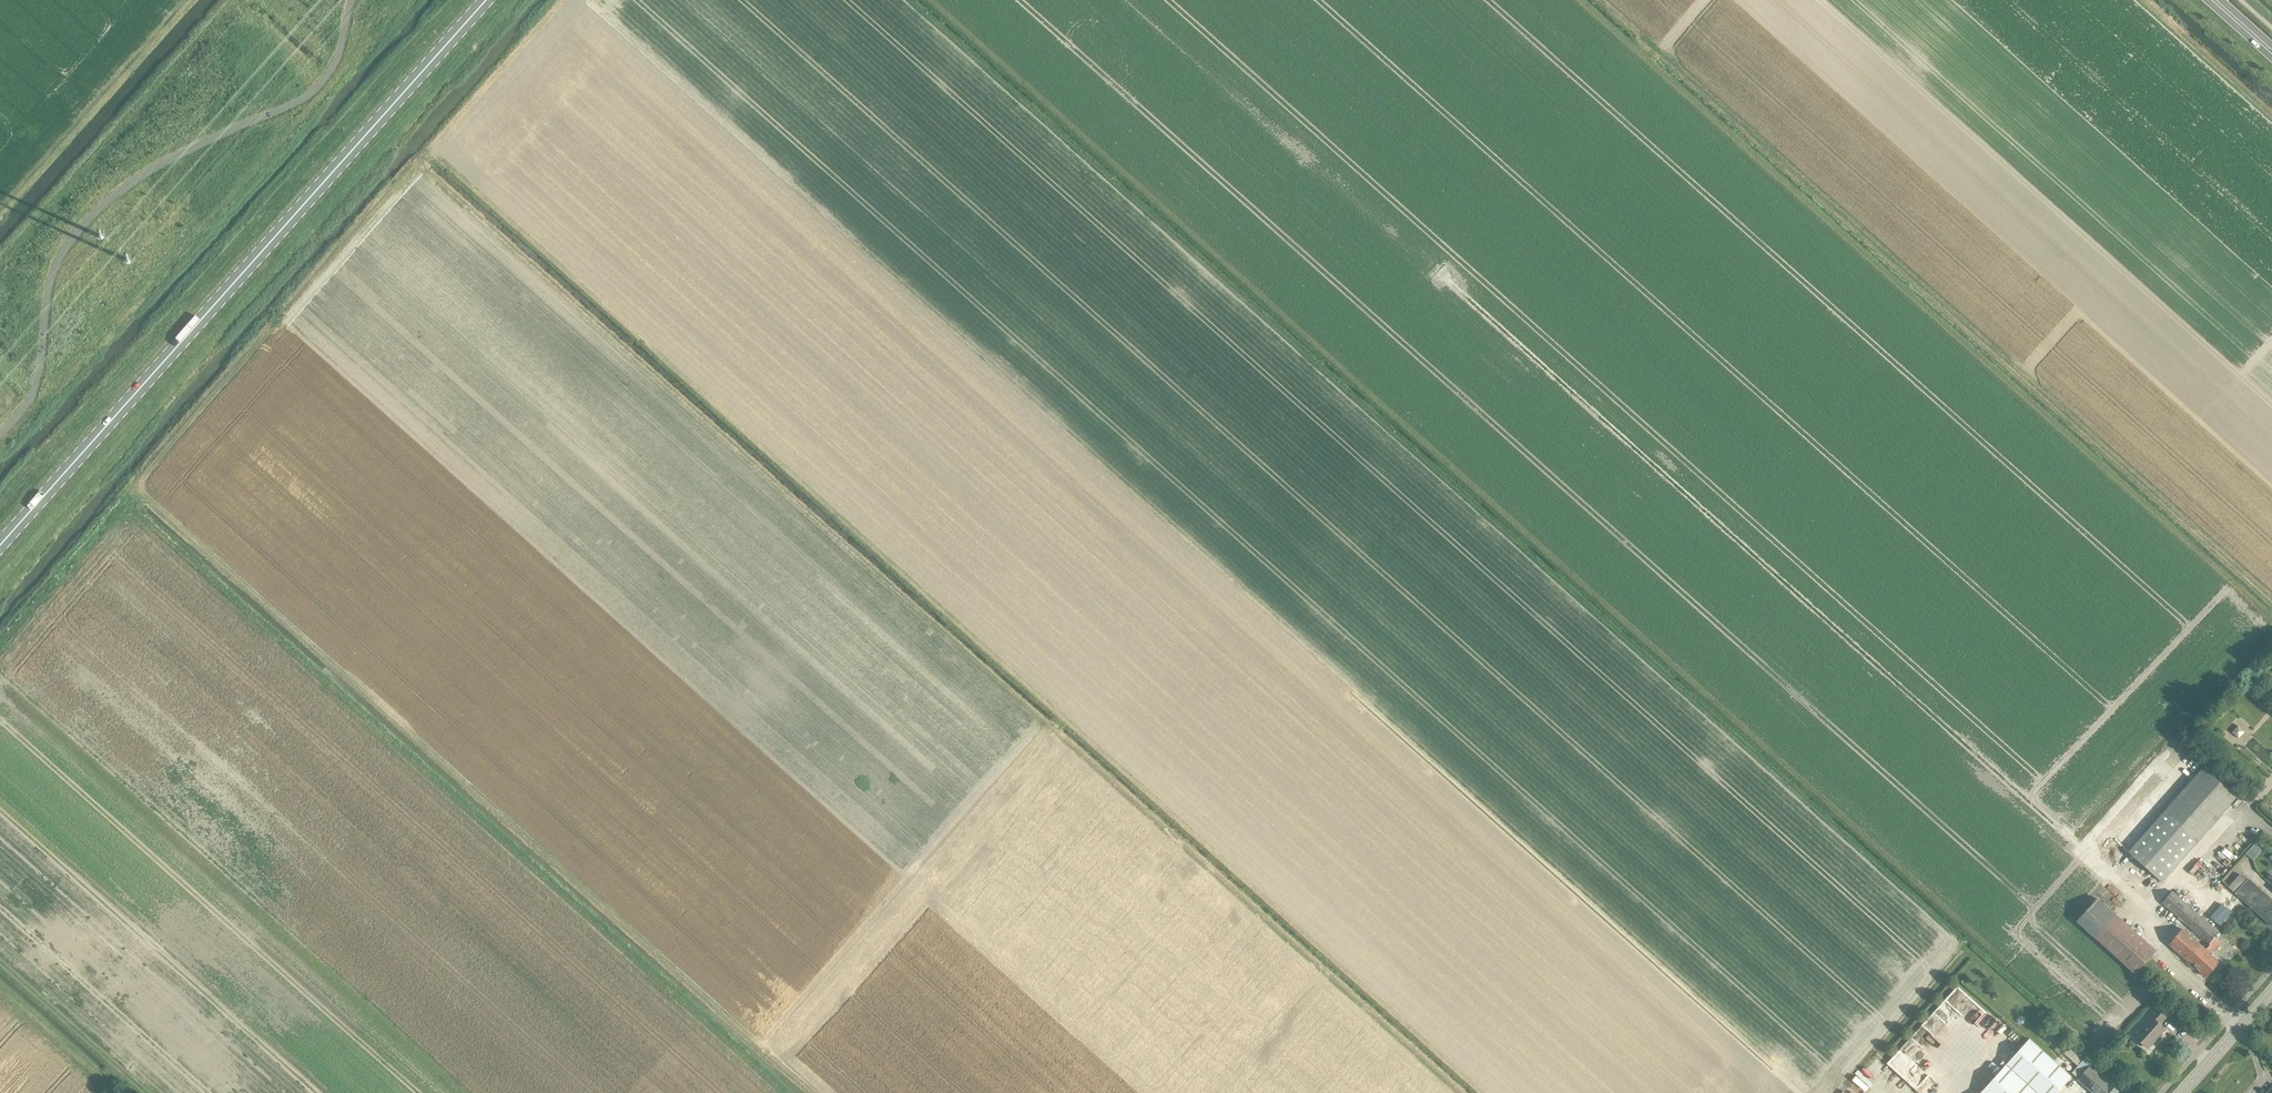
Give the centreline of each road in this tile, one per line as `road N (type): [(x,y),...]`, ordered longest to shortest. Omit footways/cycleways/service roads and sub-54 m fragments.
road 1 (track): [(1439,272),(2079,847),(2100,831),(2178,904),(2161,948),(2244,1025)]
road 2 (primary): [(0,547),(488,0)]
road 3 (tertiary): [(2185,1092),(2271,993)]

